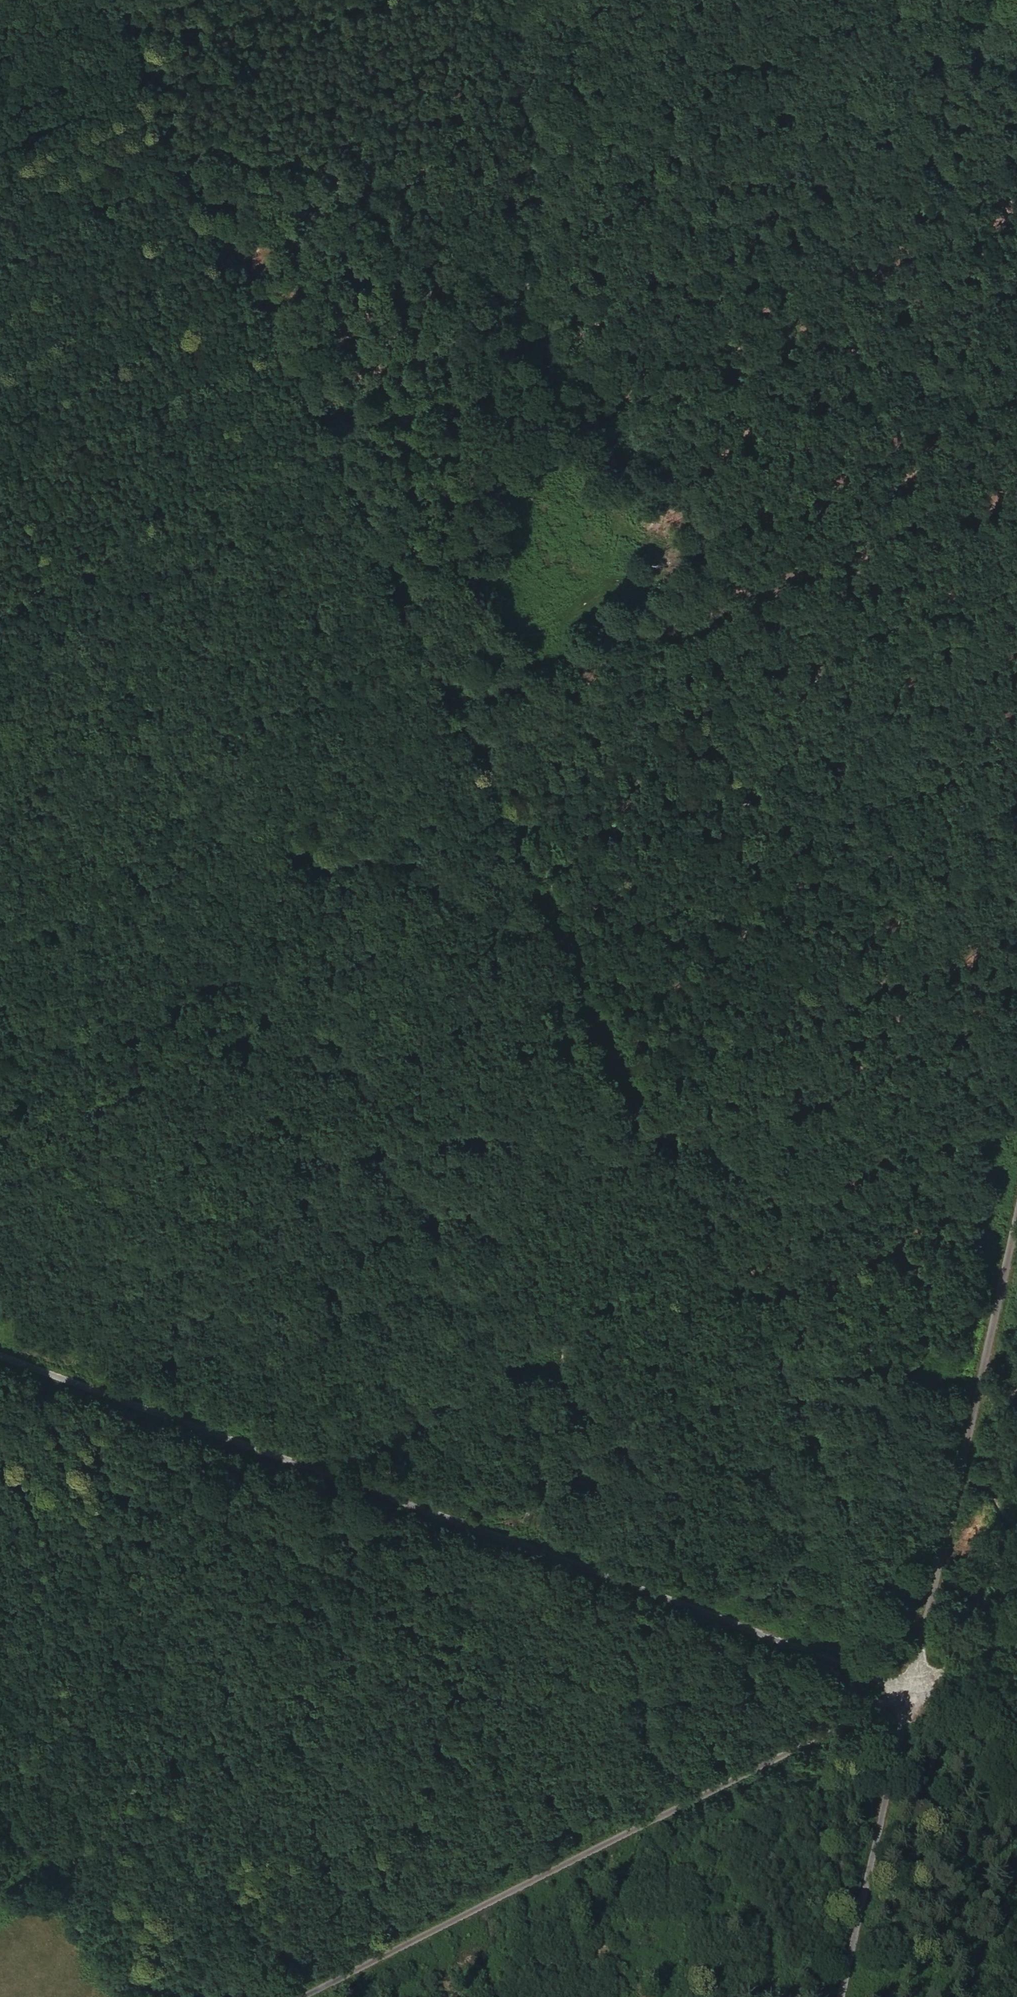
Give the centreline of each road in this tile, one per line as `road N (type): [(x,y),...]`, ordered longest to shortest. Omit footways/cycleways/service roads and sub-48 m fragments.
road 1 (track): [(0,1353),(921,1683)]
road 2 (track): [(302,1996),(921,1683)]
road 3 (track): [(921,1683),(1016,1226)]
road 4 (track): [(921,1683),(845,1996)]

